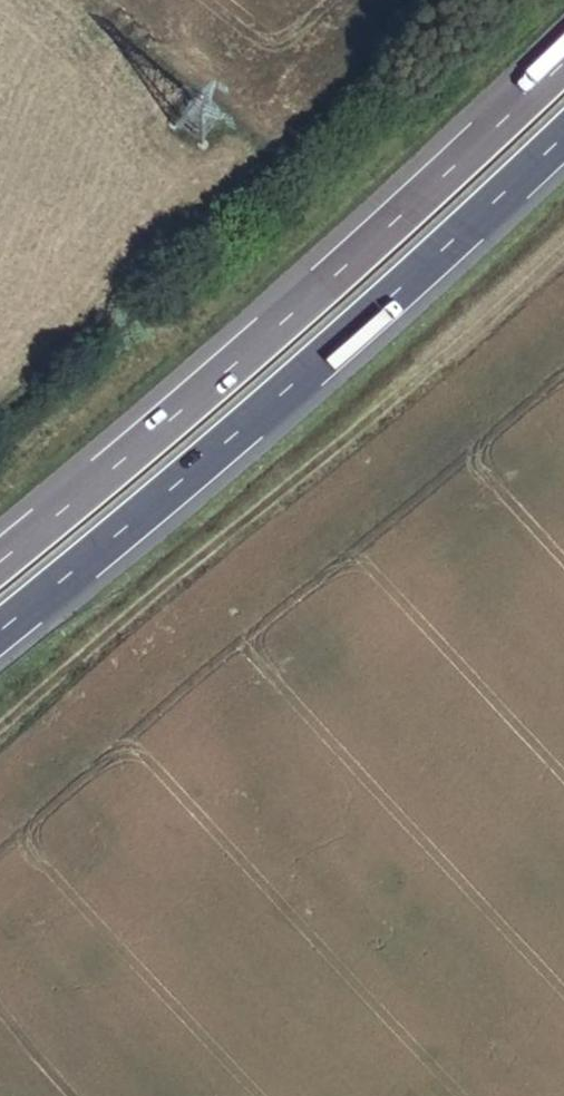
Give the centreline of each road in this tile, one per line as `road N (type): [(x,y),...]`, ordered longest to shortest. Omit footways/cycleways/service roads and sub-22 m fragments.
road 1 (motorway): [(563,40),(334,265),(0,548)]
road 2 (motorway): [(0,637),(383,311),(563,140)]
road 3 (track): [(0,726),(563,249)]

